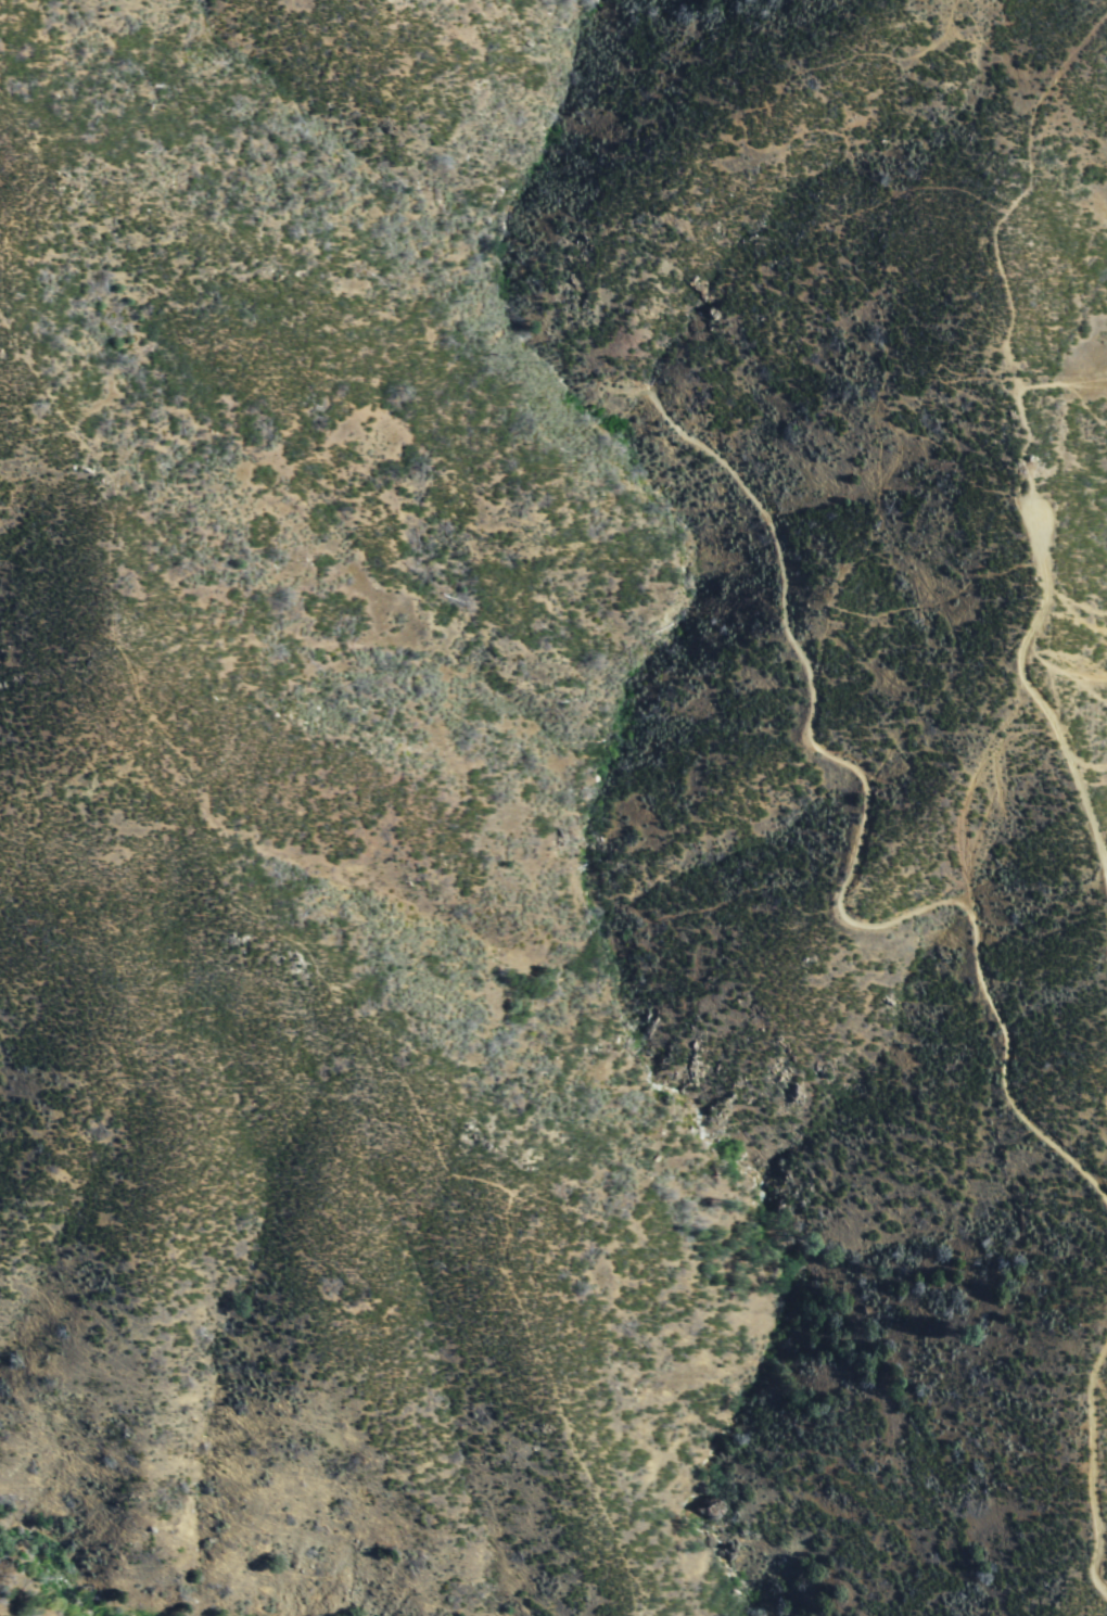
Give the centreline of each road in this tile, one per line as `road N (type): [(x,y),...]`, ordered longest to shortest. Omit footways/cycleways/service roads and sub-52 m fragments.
road 1 (track): [(1106,898),(1069,762),(1023,689),(1028,645),(1043,620),(1048,514)]
road 2 (track): [(1106,1603),(1097,1574),(1087,1395),(1106,1335)]

